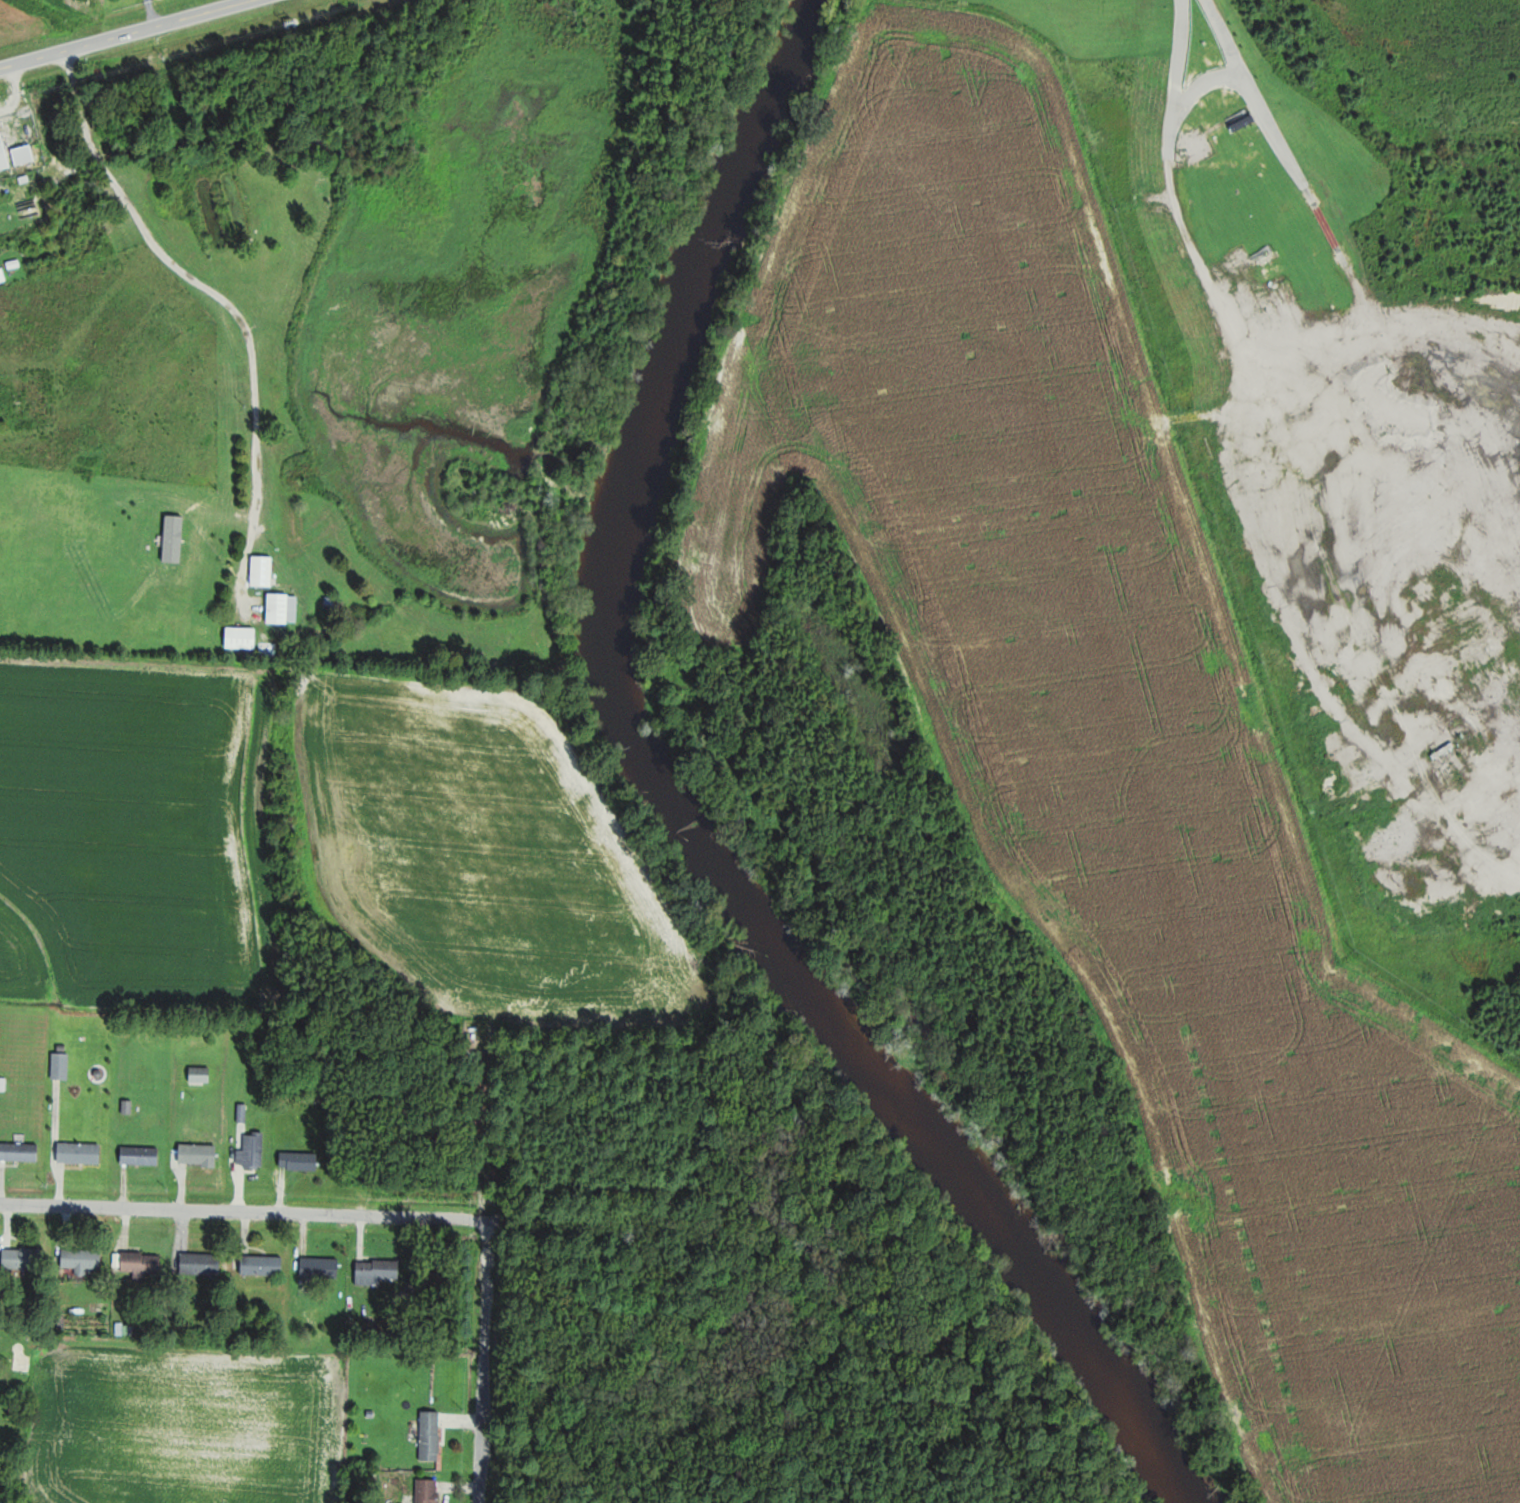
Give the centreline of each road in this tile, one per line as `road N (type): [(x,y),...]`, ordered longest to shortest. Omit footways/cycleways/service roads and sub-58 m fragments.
road 1 (residential): [(485,1217),(0,1203)]
road 2 (residential): [(481,1502),(485,1217)]
road 3 (residential): [(0,69),(251,0)]

